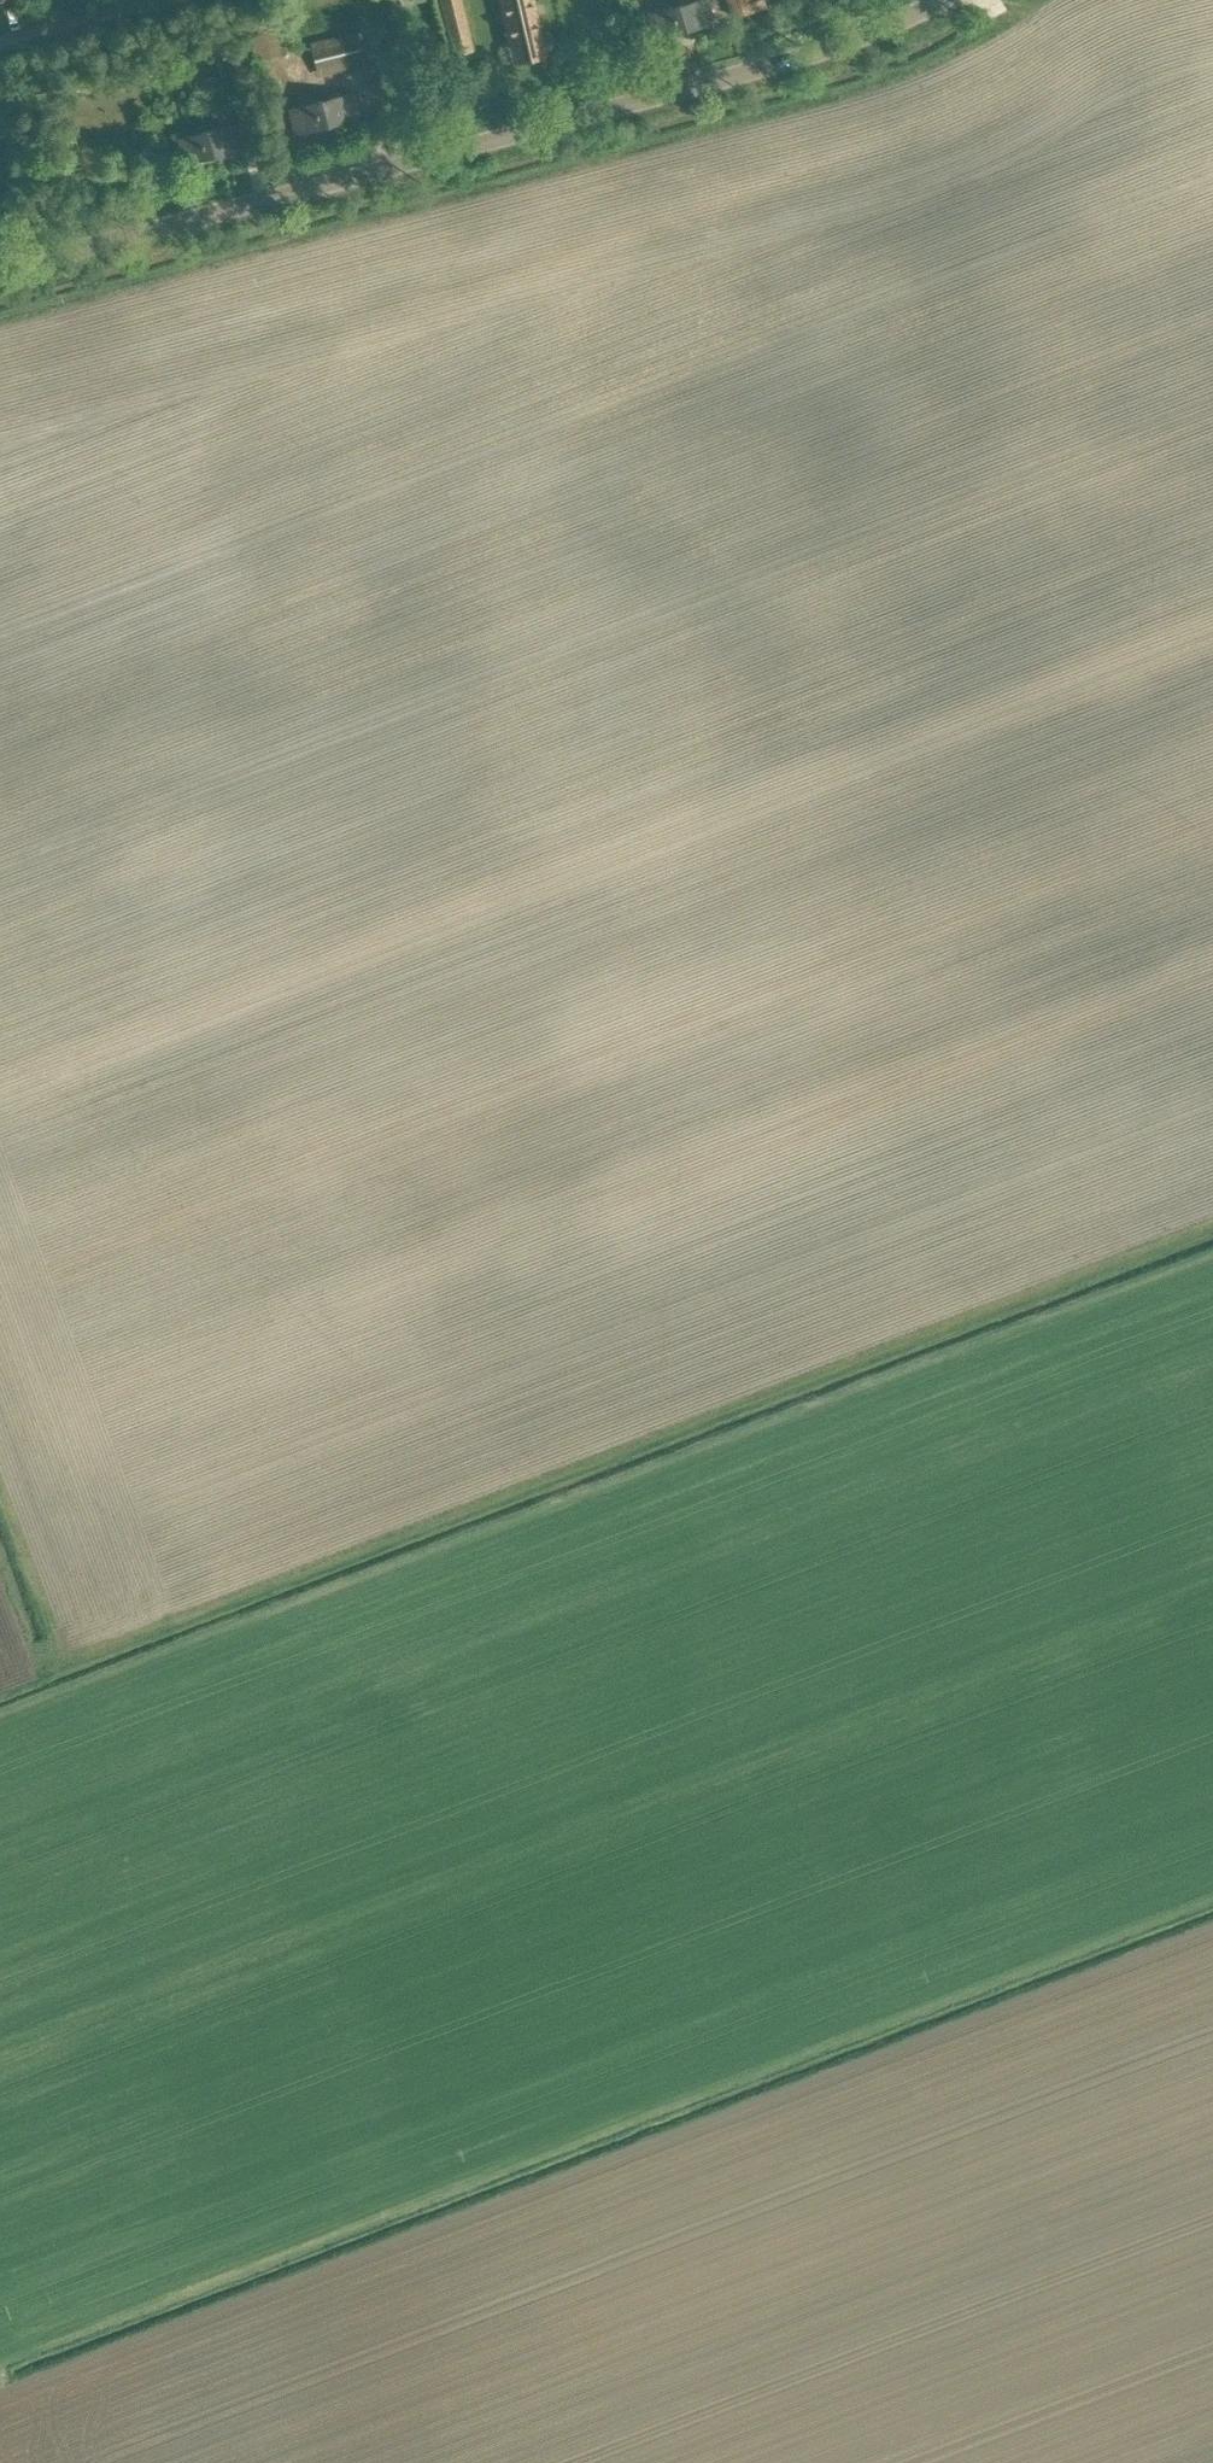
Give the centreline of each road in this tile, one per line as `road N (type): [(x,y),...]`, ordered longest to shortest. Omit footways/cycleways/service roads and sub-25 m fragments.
road 1 (unclassified): [(0,270),(833,48),(937,0)]
road 2 (unclassified): [(0,43),(168,0)]

